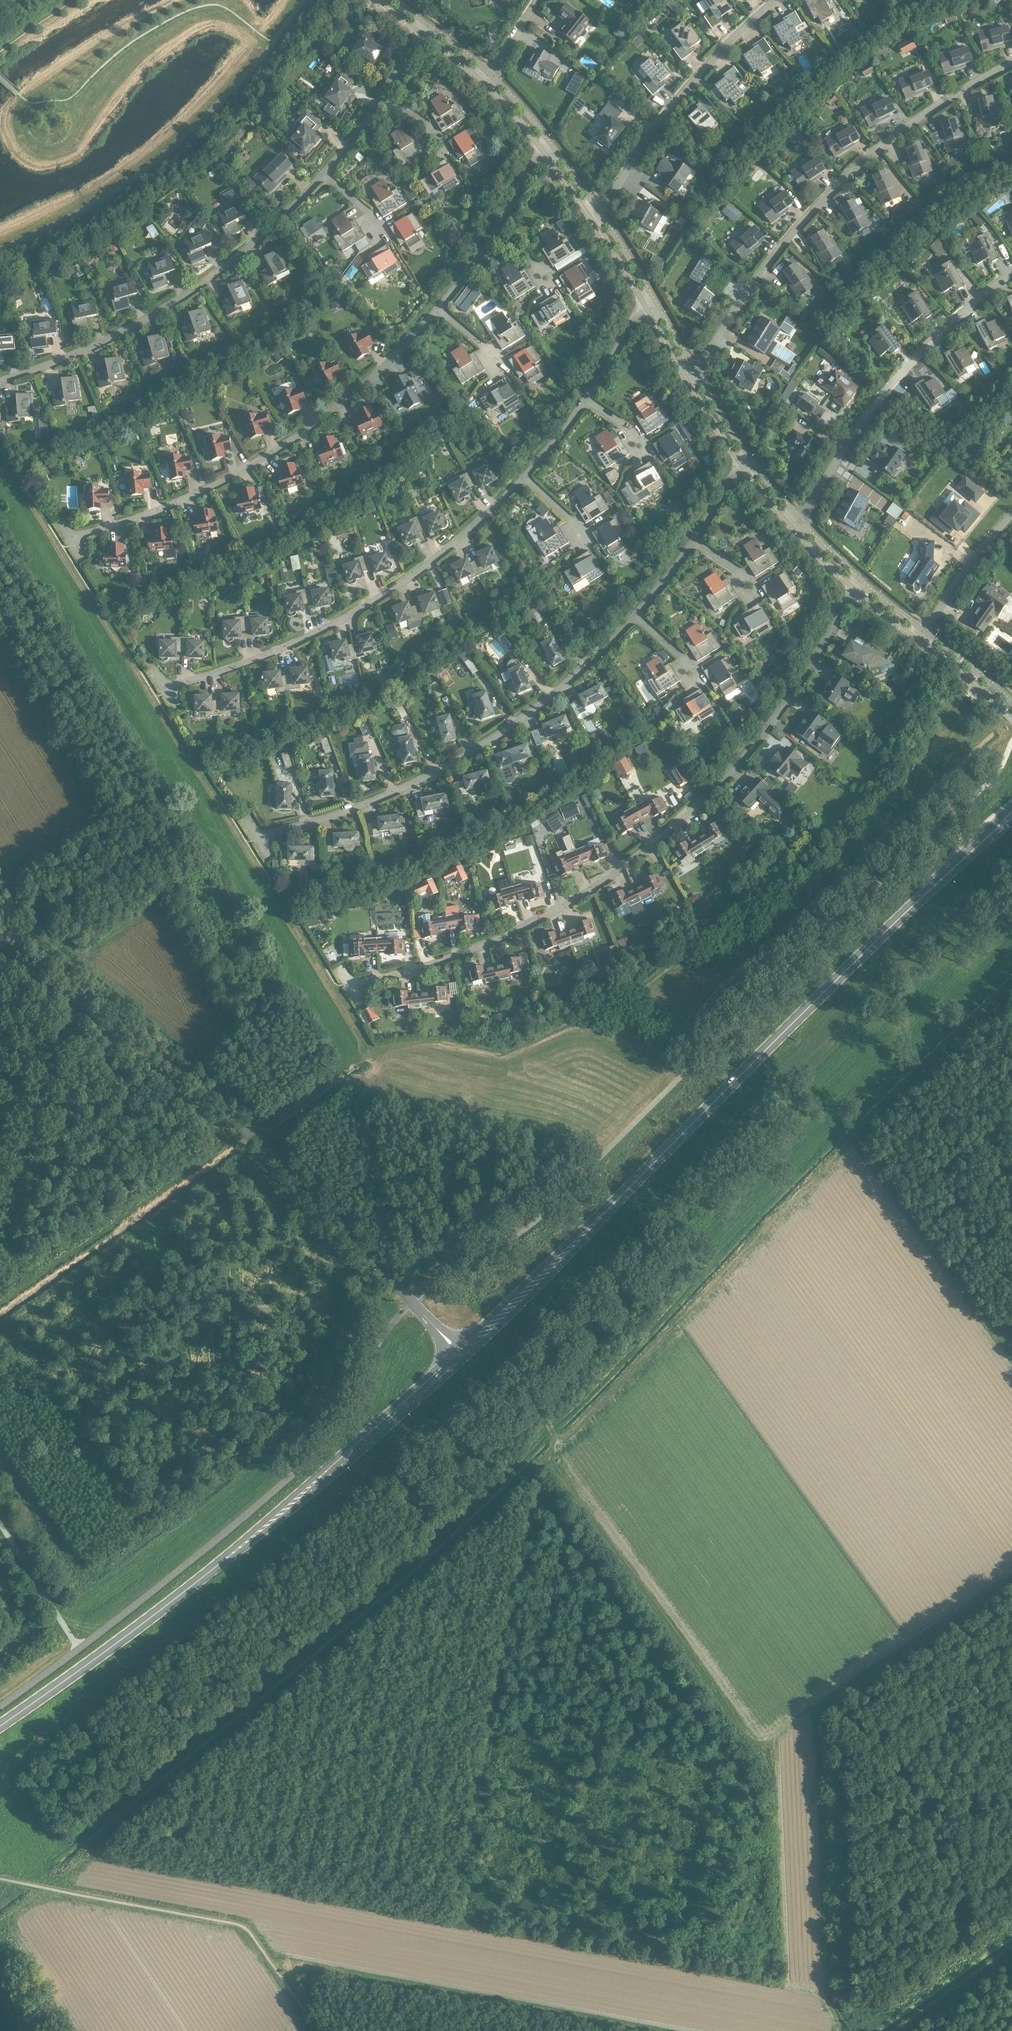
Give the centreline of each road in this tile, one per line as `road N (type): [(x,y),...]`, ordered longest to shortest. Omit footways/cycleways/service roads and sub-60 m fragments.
road 1 (secondary): [(462,1358),(1003,824)]
road 2 (residential): [(353,990),(477,951),(554,915),(629,865),(730,775),(793,695),(854,591)]
road 3 (tertiary): [(462,1358),(220,1104),(17,933),(0,908)]
road 4 (secondary): [(0,1726),(193,1586),(462,1358)]
road 5 (track): [(1011,997),(855,1148),(1011,1361)]
road 6 (residential): [(261,840),(405,789),(504,729),(639,615)]
road 7 (residential): [(694,366),(821,200),(908,122),(1011,62)]
road 8 (residential): [(75,542),(175,506),(287,444),(342,406),(441,309)]
road 9 (residential): [(168,689),(300,641),(375,602),(525,478)]
road 10 (residential): [(0,382),(123,333),(198,290),(327,173)]
road 11 (residential): [(799,518),(897,375),(945,322),(1011,272)]
road 12 (residential): [(599,208),(692,82),(780,0)]
road 13 (residential): [(926,631),(1011,516)]
road 14 (unclassified): [(917,640),(1011,719)]

